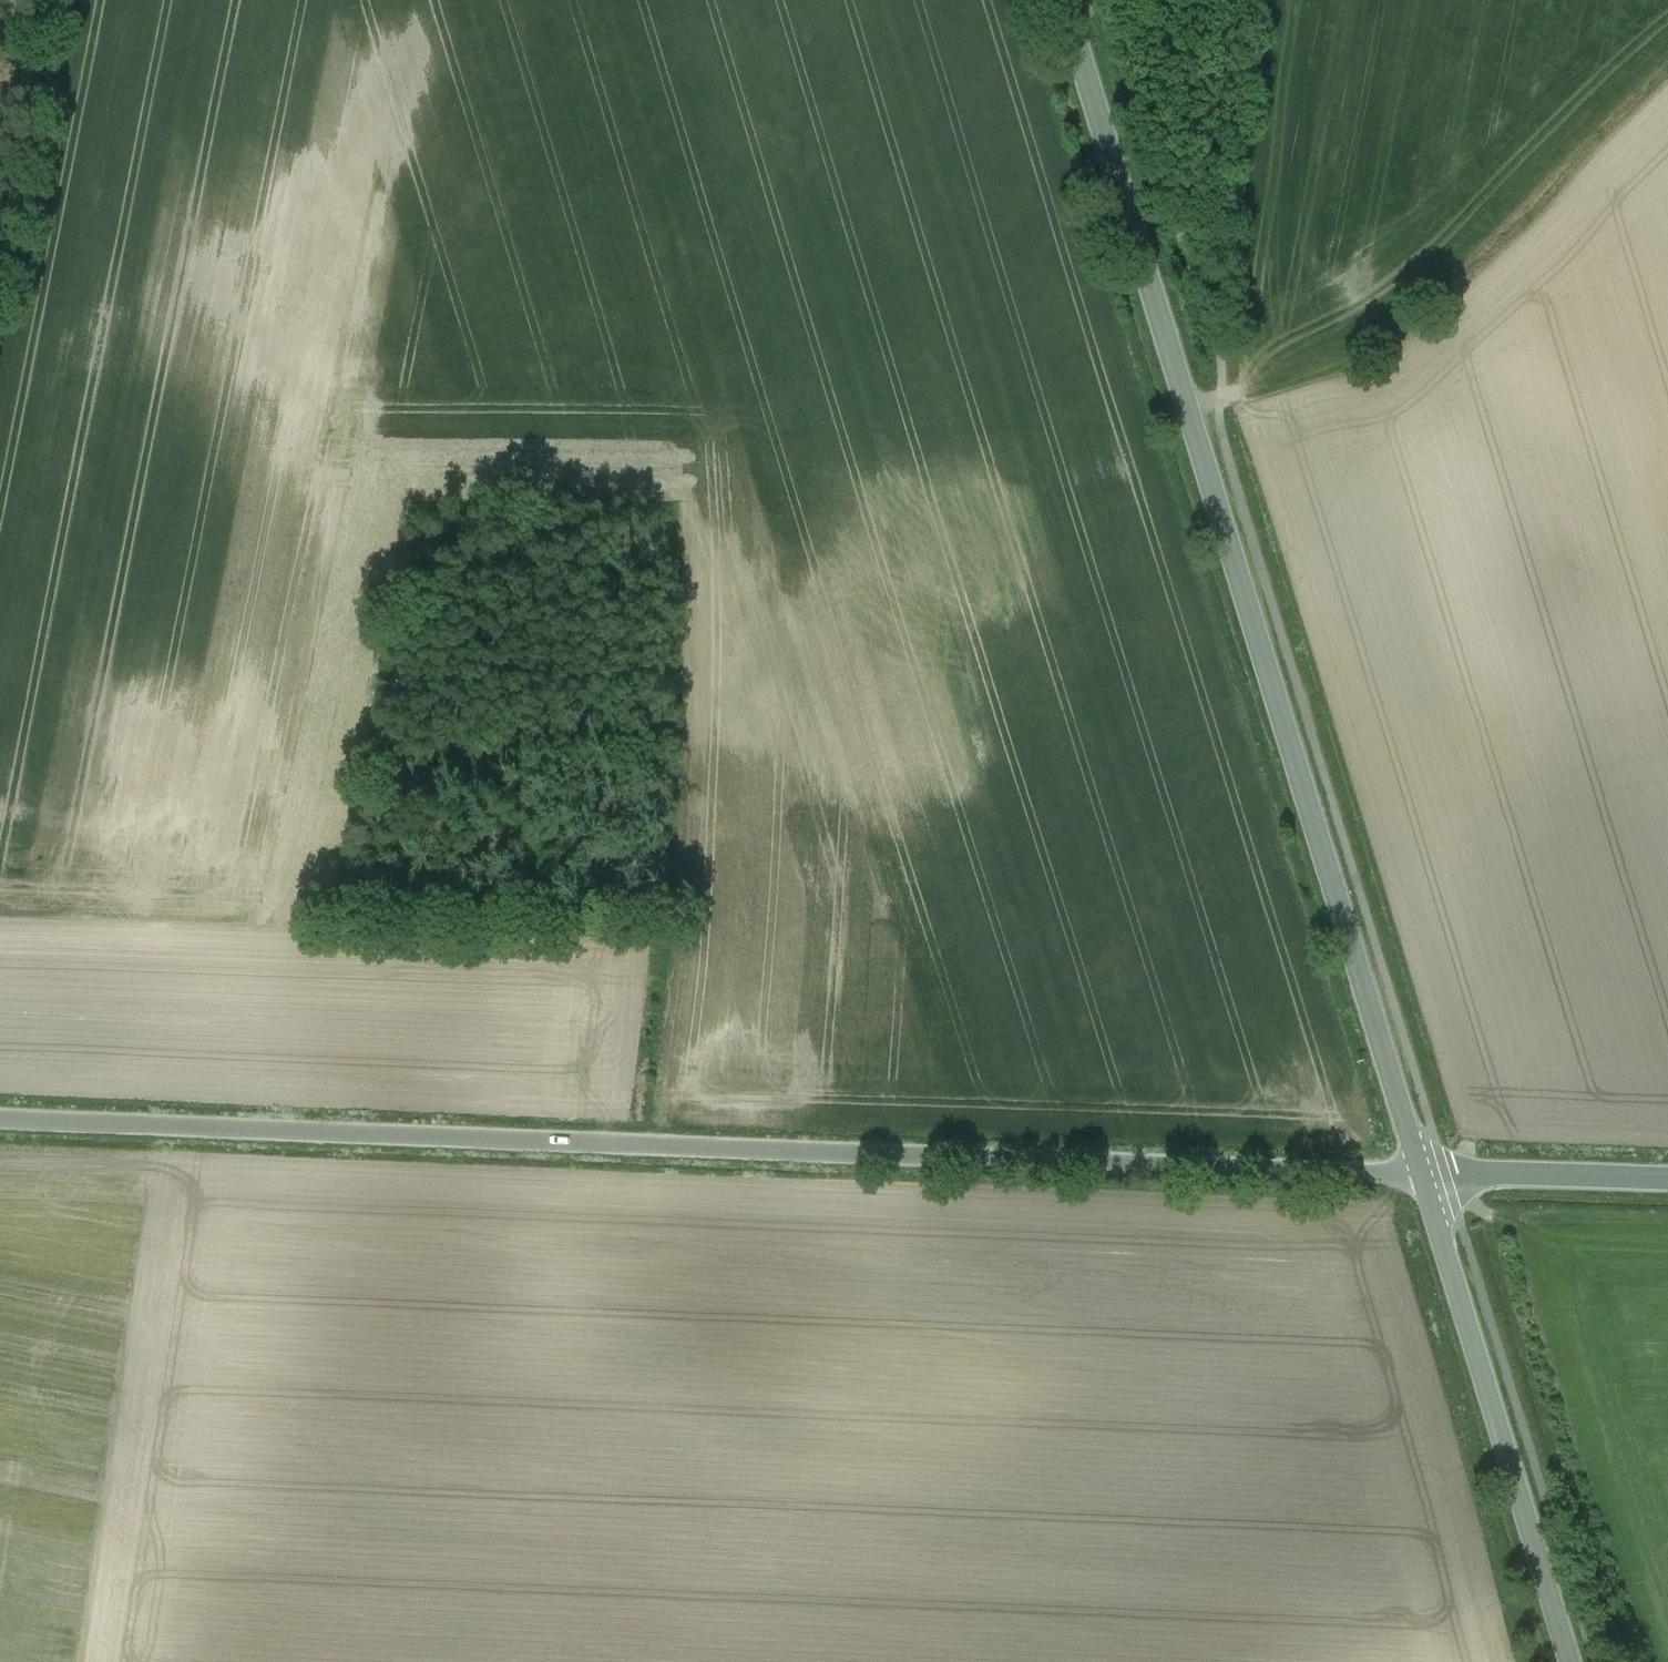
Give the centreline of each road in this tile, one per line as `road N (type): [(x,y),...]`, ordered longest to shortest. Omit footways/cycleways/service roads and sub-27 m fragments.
road 1 (unclassified): [(1421,1172),(1350,1175),(0,1119)]
road 2 (tertiary): [(1421,1172),(1064,0)]
road 3 (tertiary): [(1568,1661),(1421,1172)]
road 4 (tertiary): [(1667,1179),(1421,1172)]

